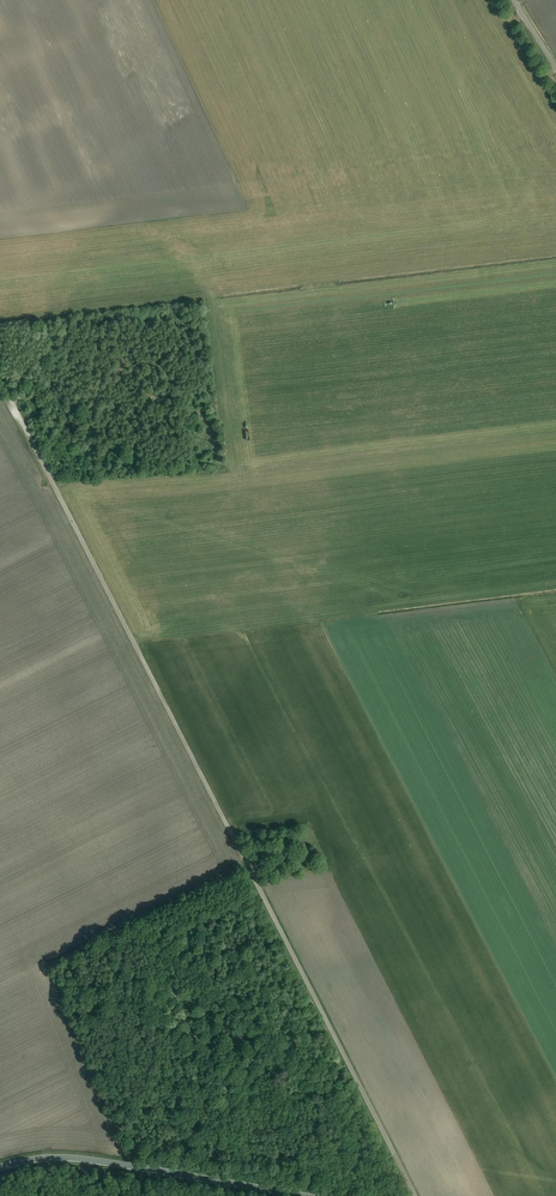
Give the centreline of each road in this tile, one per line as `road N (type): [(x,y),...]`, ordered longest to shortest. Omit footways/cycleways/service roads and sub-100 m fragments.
road 1 (unclassified): [(10,396),(415,1195)]
road 2 (tertiary): [(304,1195),(70,1157),(0,1168)]

